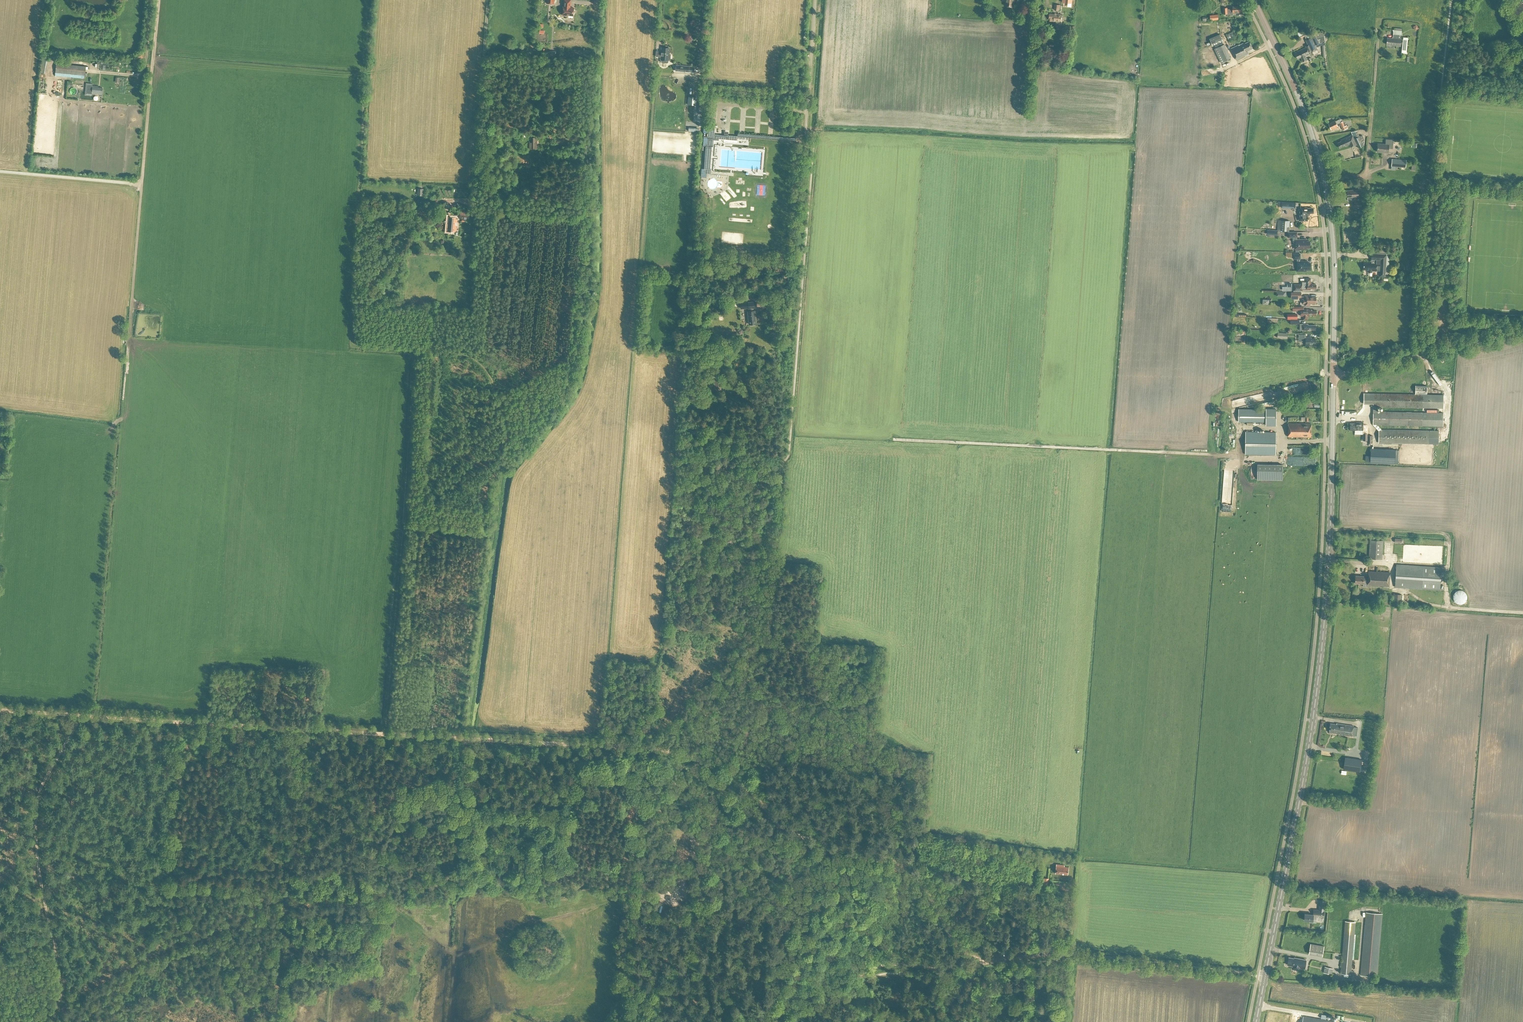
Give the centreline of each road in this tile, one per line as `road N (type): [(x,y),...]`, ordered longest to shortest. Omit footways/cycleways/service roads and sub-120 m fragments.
road 1 (secondary): [(1265,976),(1322,653),(1333,375)]
road 2 (track): [(466,737),(0,712)]
road 3 (secondary): [(1333,375),(1334,241),(1324,179),(1296,89),(1254,0)]
road 4 (track): [(986,963),(952,938),(907,867),(792,834),(732,778)]
road 5 (track): [(78,717),(38,801),(38,871),(60,979),(53,1010)]
road 6 (track): [(731,777),(662,749),(466,737)]
road 7 (track): [(53,1010),(117,965),(288,895)]
road 8 (unclassified): [(1265,976),(1067,952)]
road 9 (unclassified): [(1333,375),(1522,330)]
road 10 (track): [(1324,179),(1366,172),(1378,37),(1385,35)]
road 11 (track): [(630,896),(454,953)]
road 12 (track): [(806,136),(799,260),(770,301)]
road 13 (unclassified): [(806,136),(816,0)]
road 14 (track): [(288,895),(276,1021)]
road 15 (track): [(630,896),(620,1021)]

